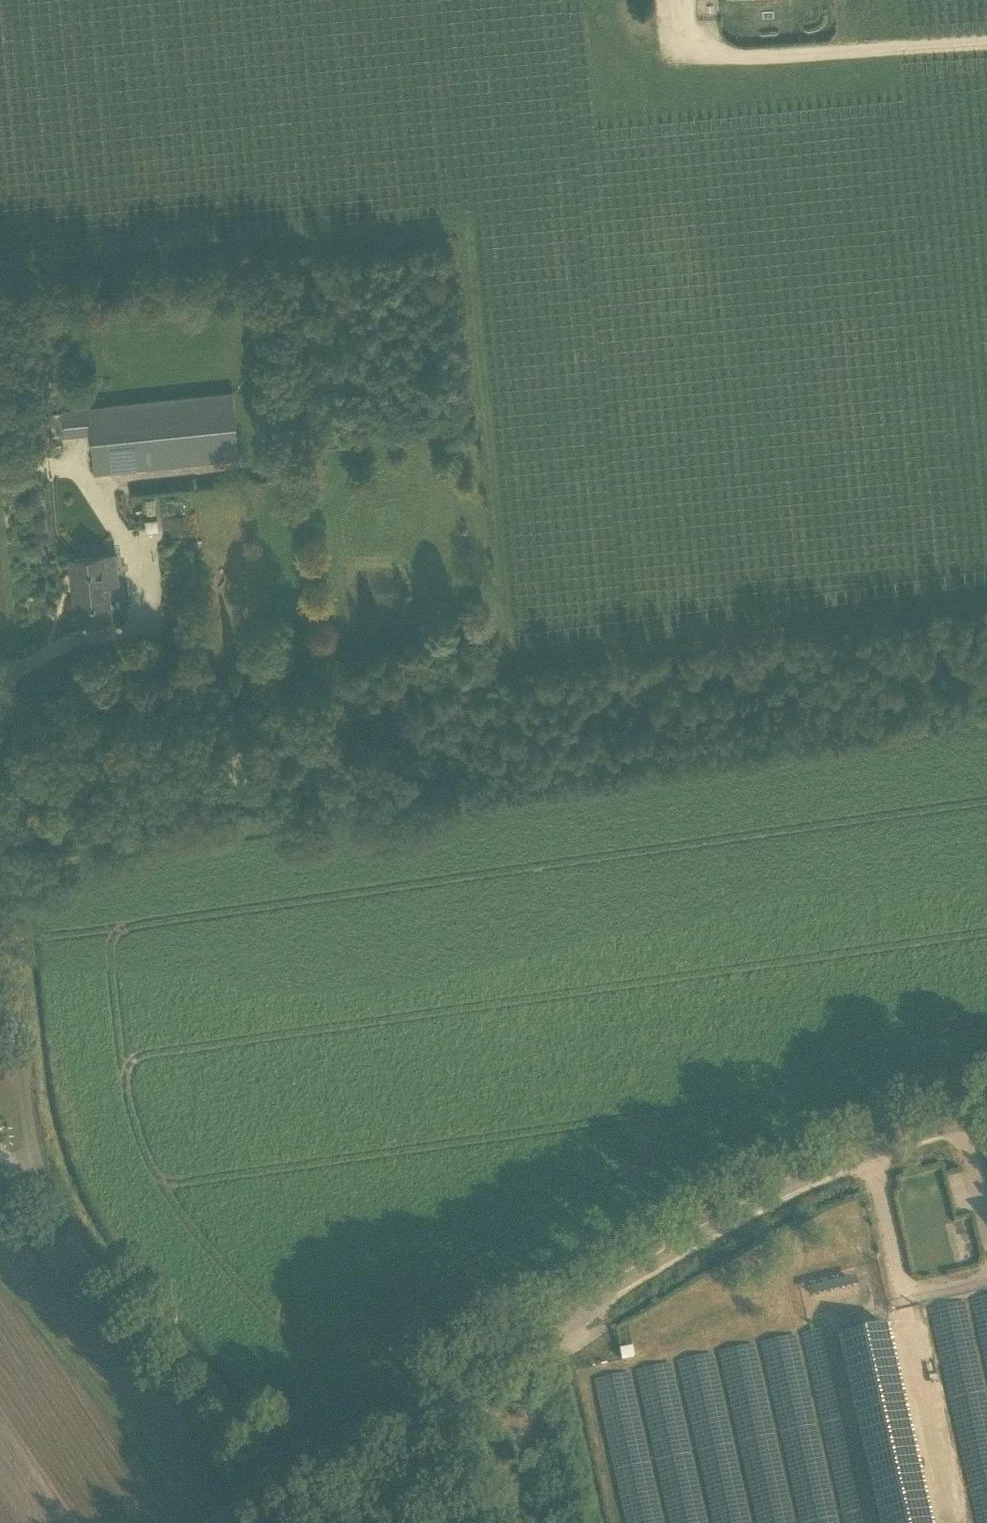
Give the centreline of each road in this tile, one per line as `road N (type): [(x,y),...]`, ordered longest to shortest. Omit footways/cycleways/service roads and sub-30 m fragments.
road 1 (unclassified): [(260,1488),(217,1395),(78,1234),(53,1176),(0,670)]
road 2 (unclassified): [(260,1488),(804,1173),(885,1142),(986,1120)]
road 3 (unclassified): [(664,0),(667,20),(689,46),(732,54),(986,32)]

